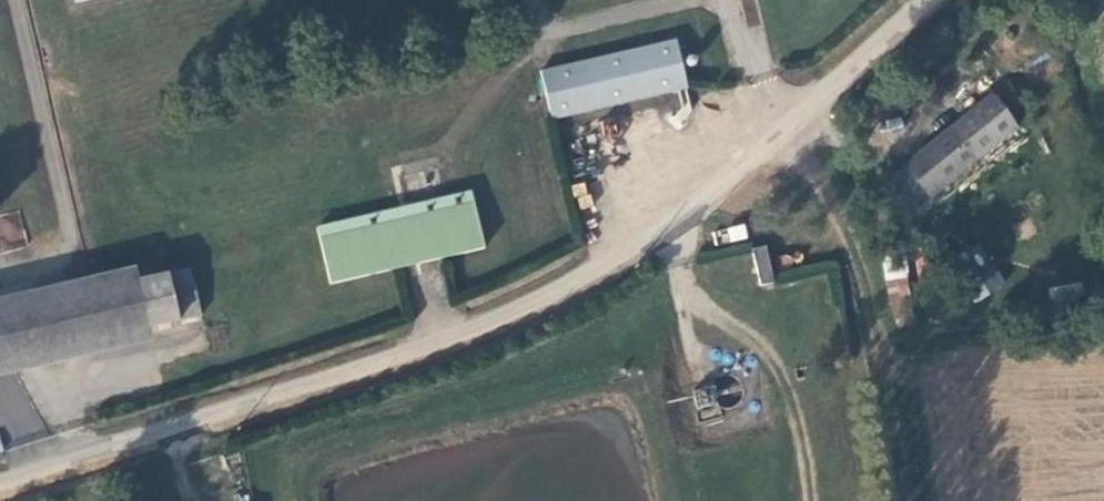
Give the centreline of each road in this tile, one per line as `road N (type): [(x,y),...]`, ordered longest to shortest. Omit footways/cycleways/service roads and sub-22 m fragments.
road 1 (unclassified): [(932,0),(670,224),(561,289),(447,338),(0,480)]

